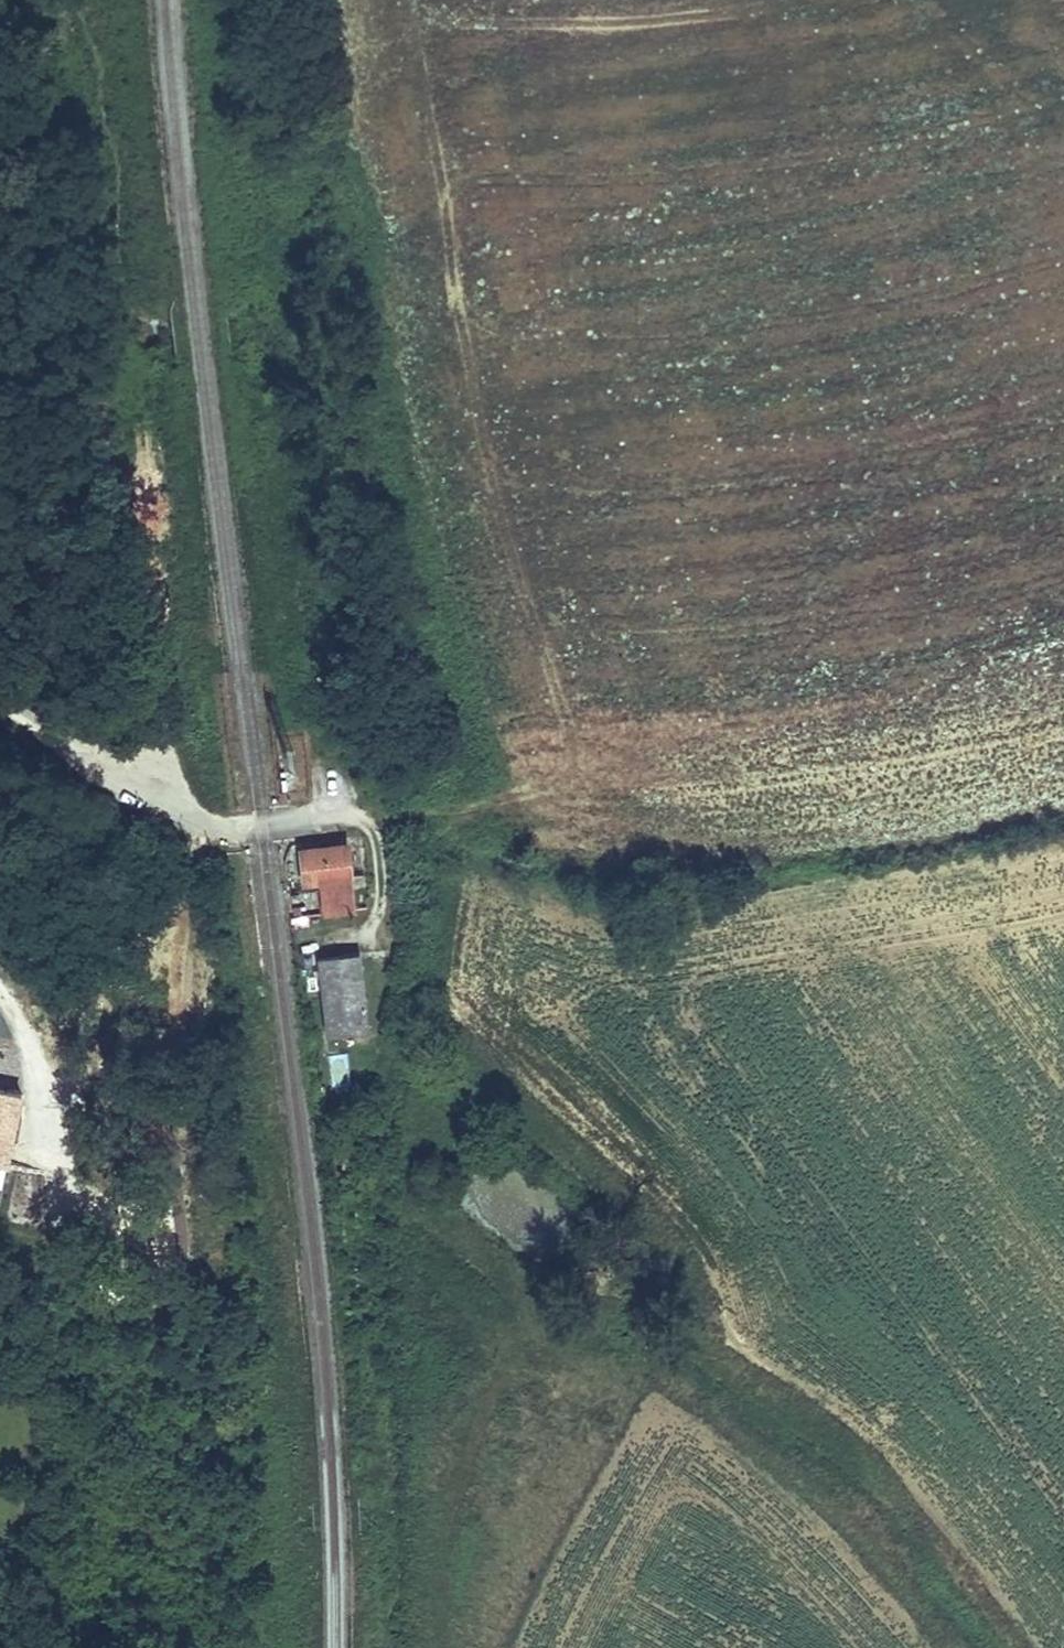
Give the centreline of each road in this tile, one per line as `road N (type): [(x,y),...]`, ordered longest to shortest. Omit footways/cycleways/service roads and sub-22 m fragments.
road 1 (residential): [(0,724),(222,827),(348,820)]

